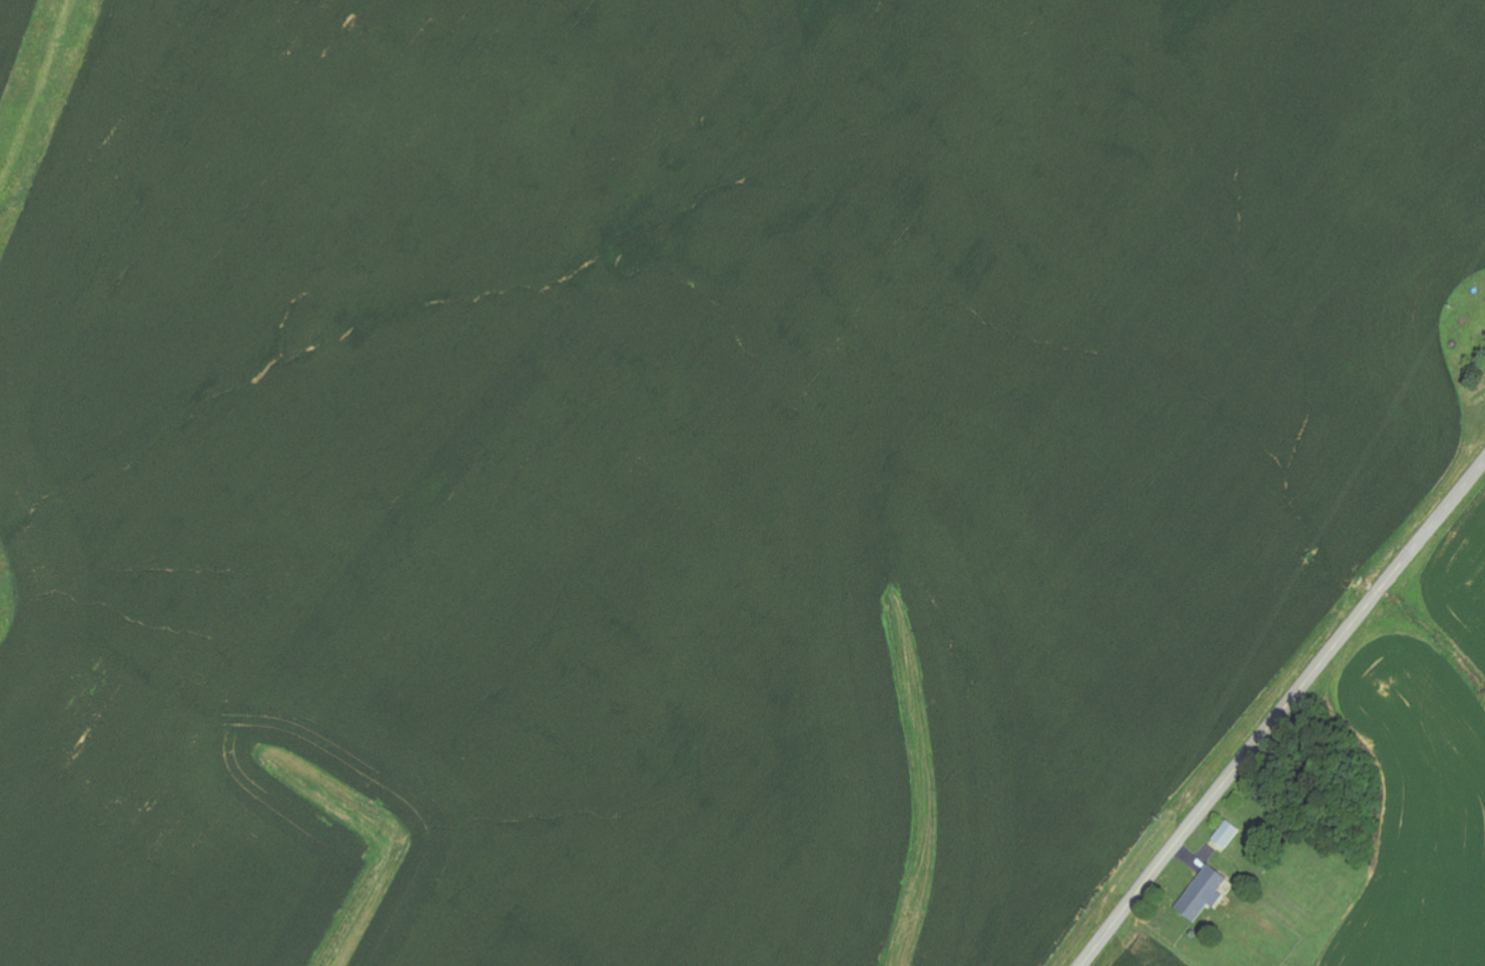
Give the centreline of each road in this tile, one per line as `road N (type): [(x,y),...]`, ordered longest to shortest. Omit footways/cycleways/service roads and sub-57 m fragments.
road 1 (tertiary): [(1080,965),(1484,459)]

